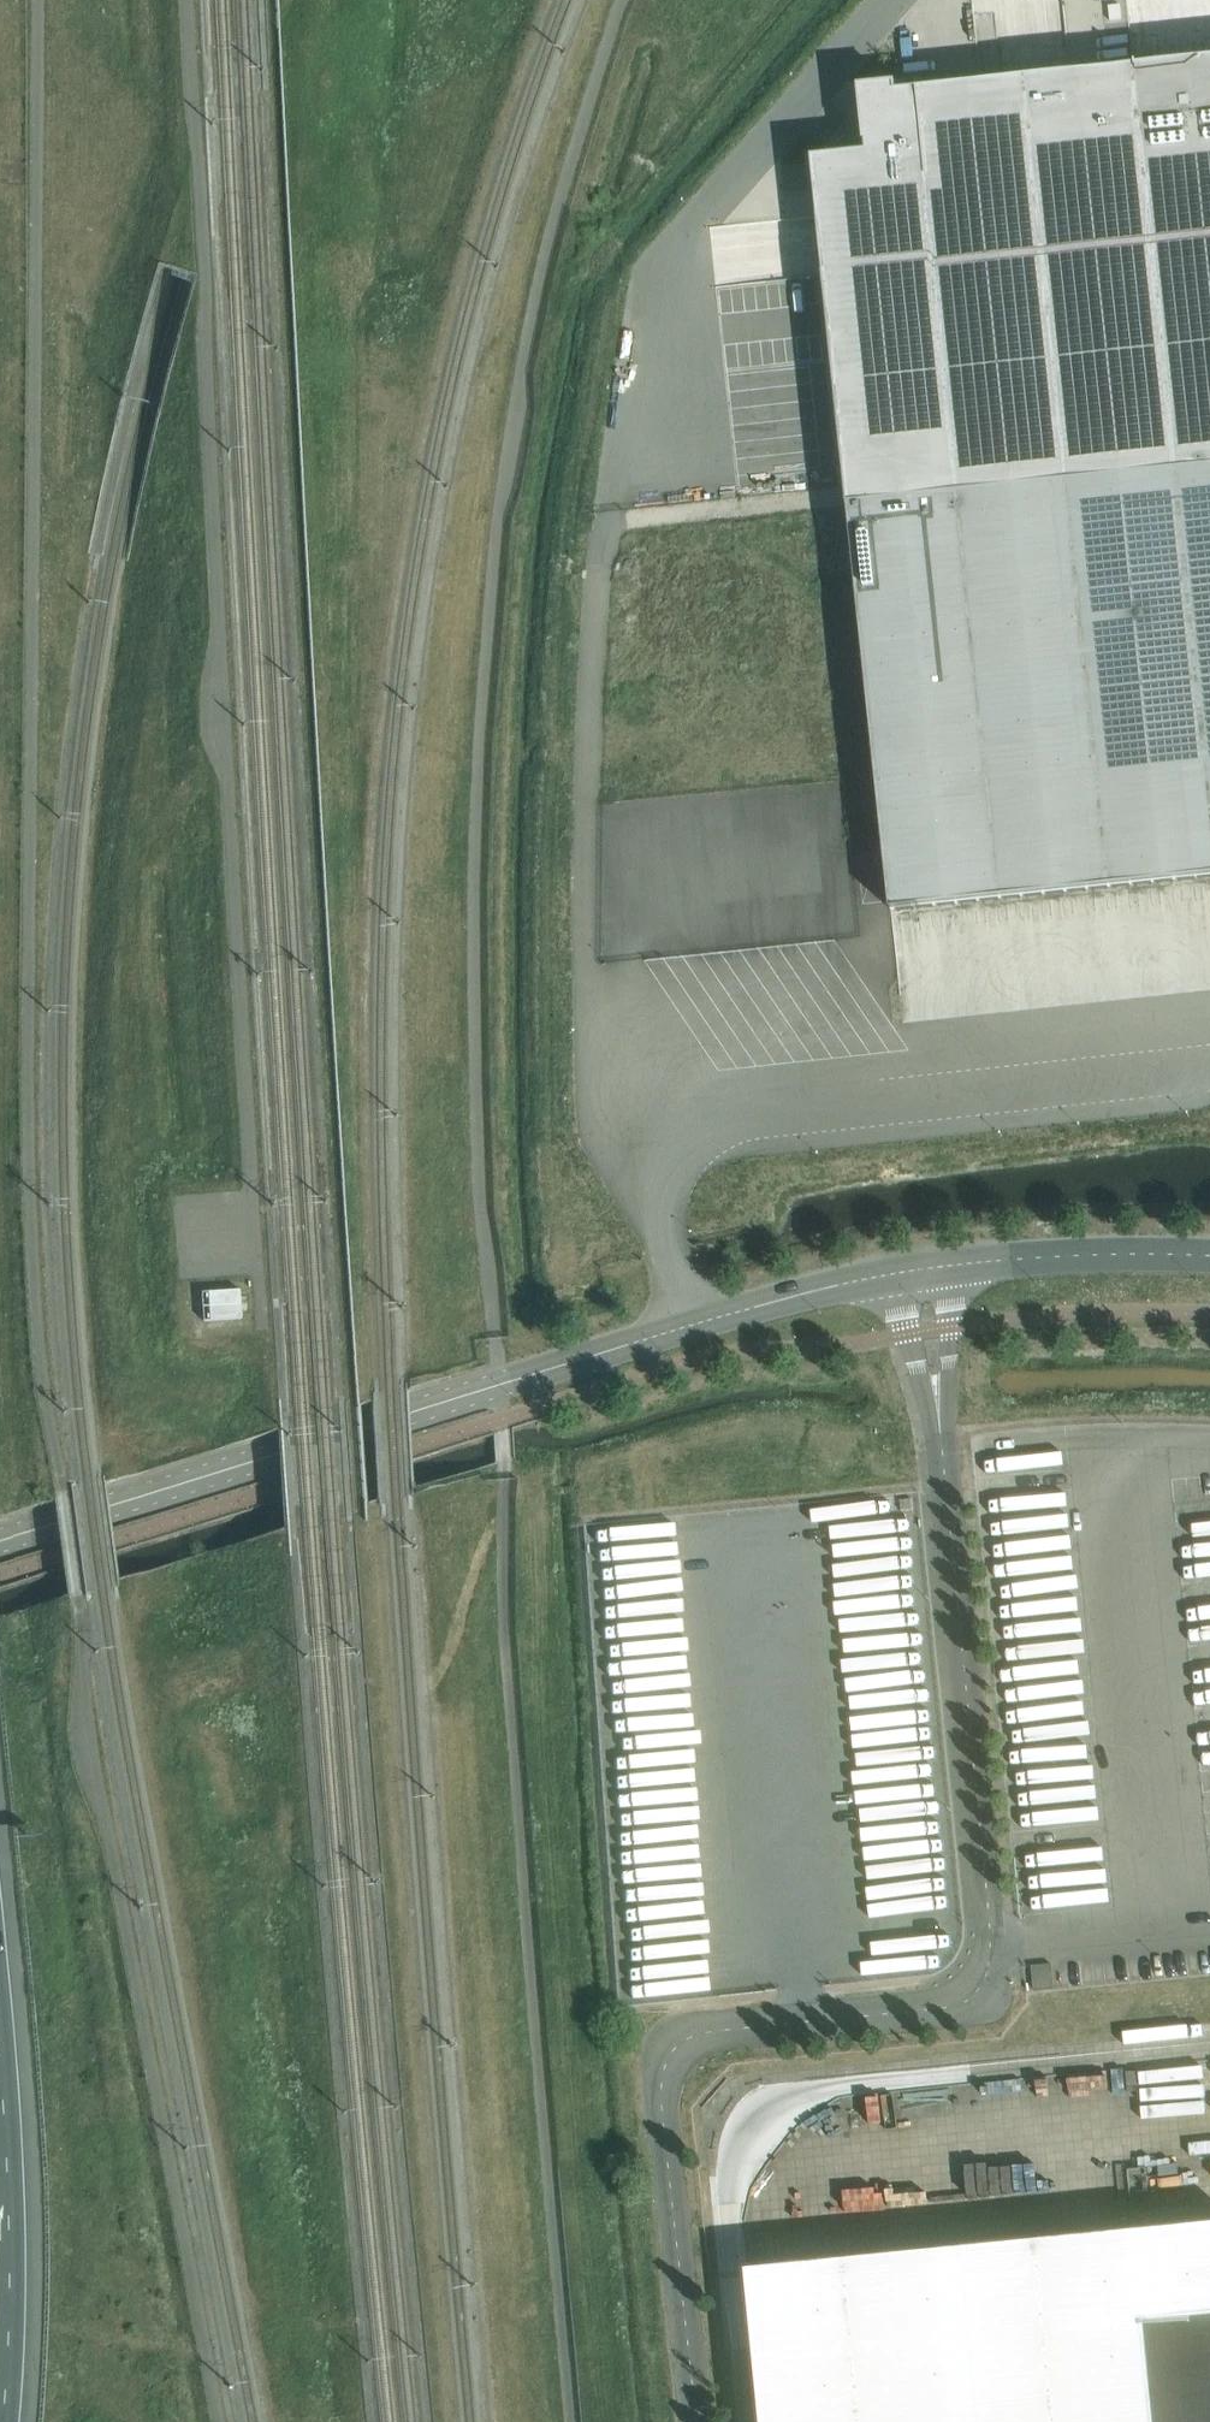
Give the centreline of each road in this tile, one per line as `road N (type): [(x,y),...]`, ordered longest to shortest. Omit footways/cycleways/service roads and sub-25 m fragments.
road 1 (unclassified): [(695,2421),(660,2106),(672,2049),(711,2034),(944,2011),(977,1993),(987,1972),(943,1456)]
road 2 (tertiary): [(0,1541),(619,1346),(888,1274)]
road 3 (motorway): [(0,2402),(0,2129)]
road 4 (tertiary): [(1209,1256),(951,1264)]
road 5 (unclassified): [(943,1456),(951,1264)]
road 6 (unclassified): [(888,1274),(943,1456)]

